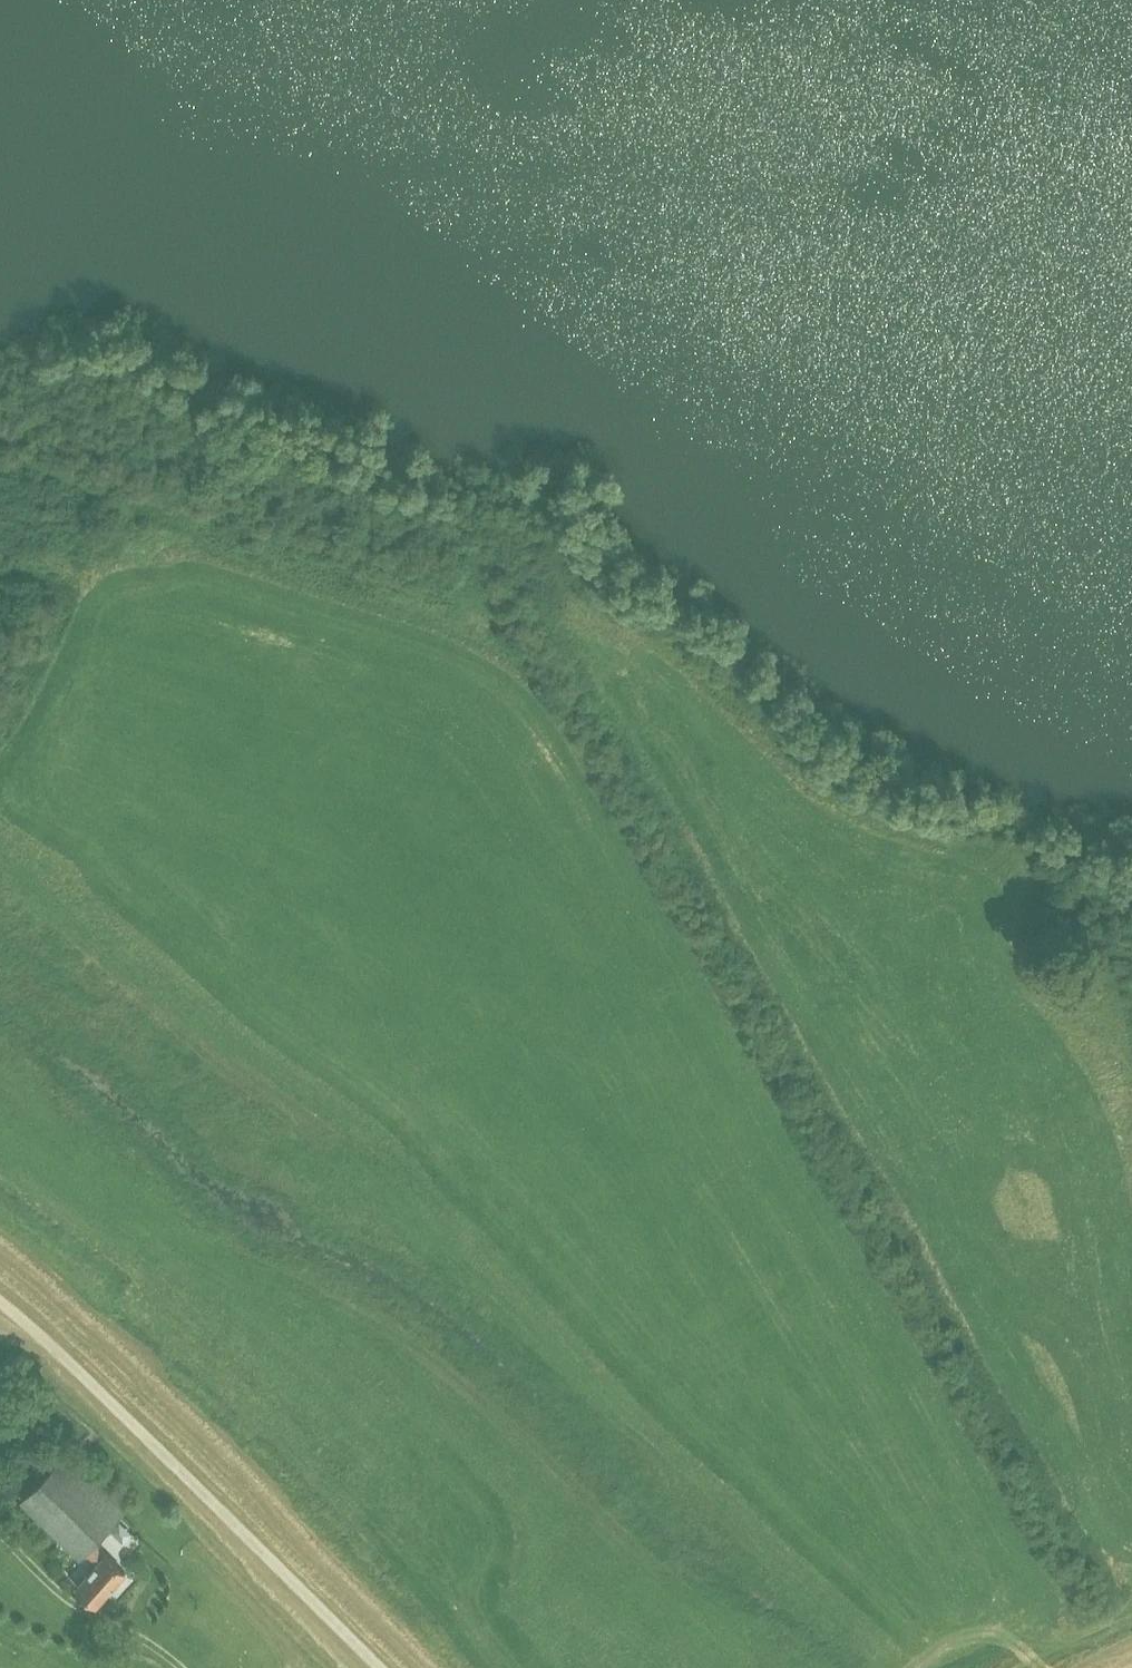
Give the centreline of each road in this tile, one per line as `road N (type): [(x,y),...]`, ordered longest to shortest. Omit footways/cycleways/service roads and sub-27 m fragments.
road 1 (track): [(0,1301),(379,1667)]

